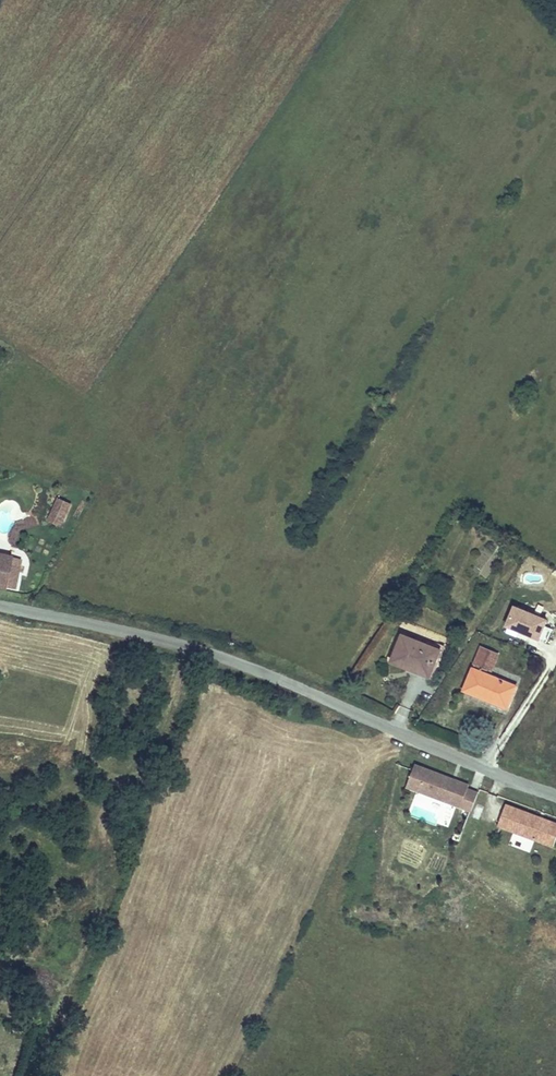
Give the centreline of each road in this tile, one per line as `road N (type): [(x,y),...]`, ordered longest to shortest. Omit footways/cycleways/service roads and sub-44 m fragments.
road 1 (residential): [(555,797),(222,658),(0,606)]

